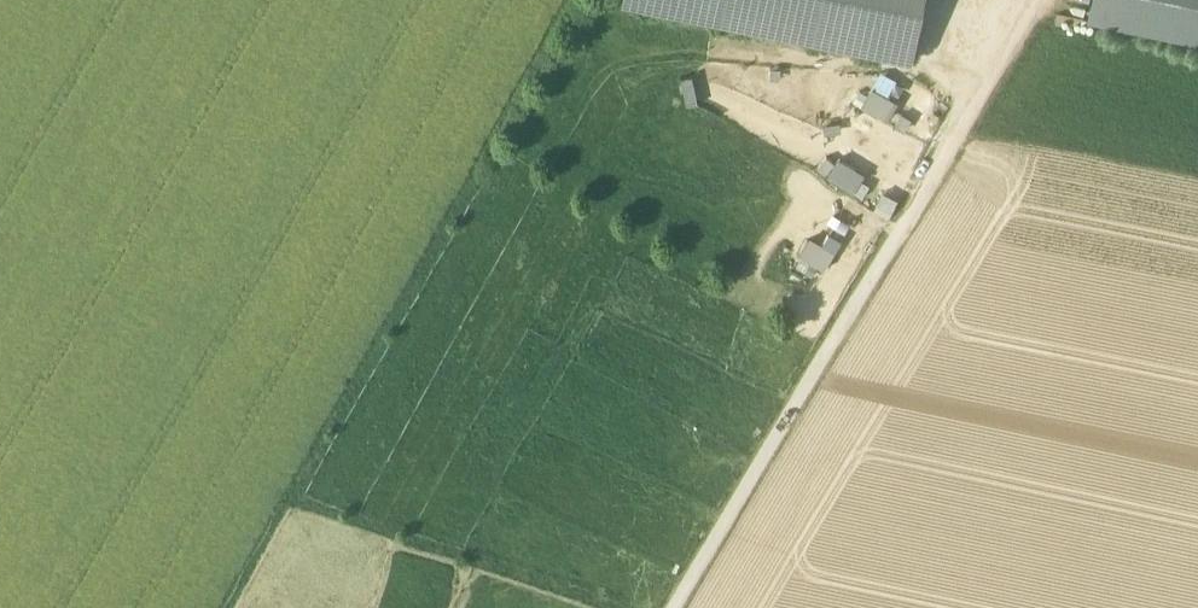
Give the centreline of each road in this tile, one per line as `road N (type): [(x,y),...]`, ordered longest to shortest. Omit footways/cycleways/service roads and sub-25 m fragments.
road 1 (track): [(676,607),(1037,0)]

